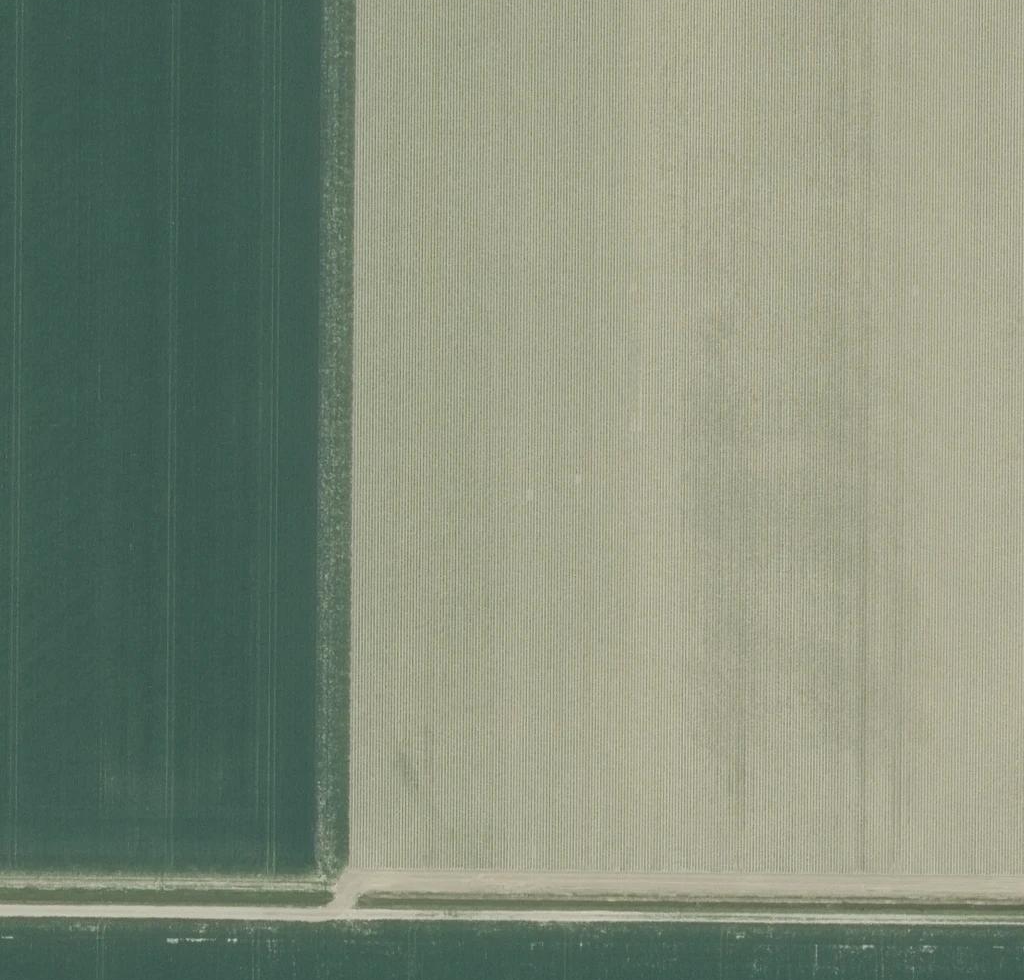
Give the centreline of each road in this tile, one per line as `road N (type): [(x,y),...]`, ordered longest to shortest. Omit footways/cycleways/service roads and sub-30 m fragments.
road 1 (track): [(1023,922),(0,912)]

